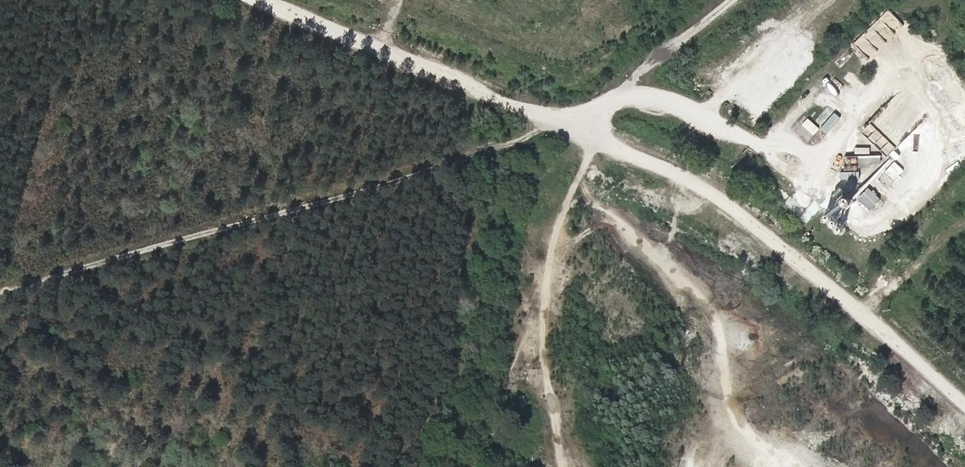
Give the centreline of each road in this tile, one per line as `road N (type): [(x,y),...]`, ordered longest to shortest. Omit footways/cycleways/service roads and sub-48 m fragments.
road 1 (track): [(553,115),(513,143),(380,186),(0,292)]
road 2 (track): [(964,405),(717,198),(596,140)]
road 3 (track): [(577,130),(264,0)]
road 4 (track): [(559,466),(543,353),(546,305),(563,210),(596,140)]
road 5 (track): [(577,130),(744,0)]

